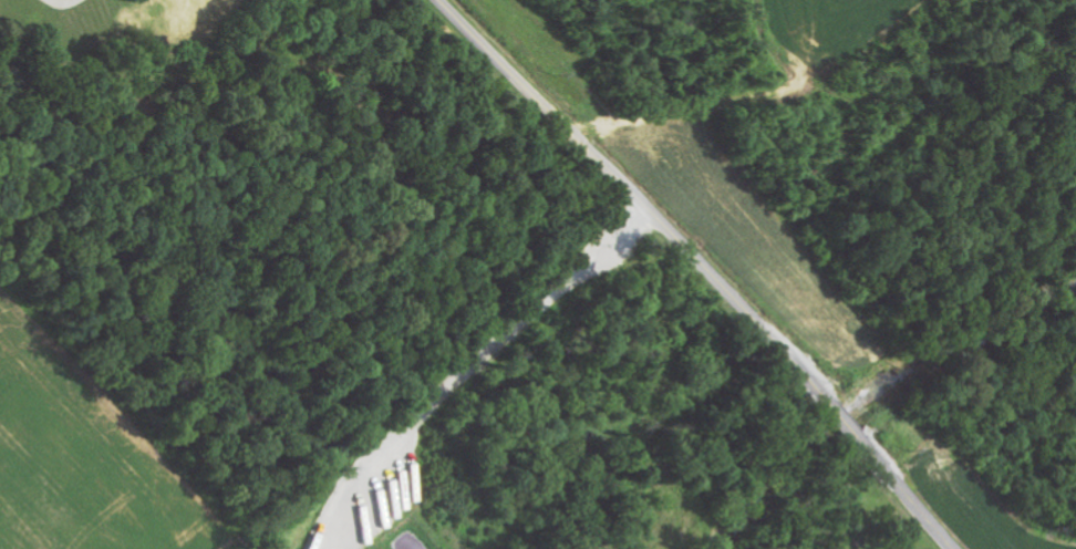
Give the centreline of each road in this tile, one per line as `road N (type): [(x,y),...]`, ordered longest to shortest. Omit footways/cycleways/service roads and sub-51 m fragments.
road 1 (tertiary): [(444,0),(830,406)]
road 2 (residential): [(469,28),(397,186),(339,290),(276,356),(249,398),(256,507)]
road 3 (tertiary): [(855,435),(952,548)]

